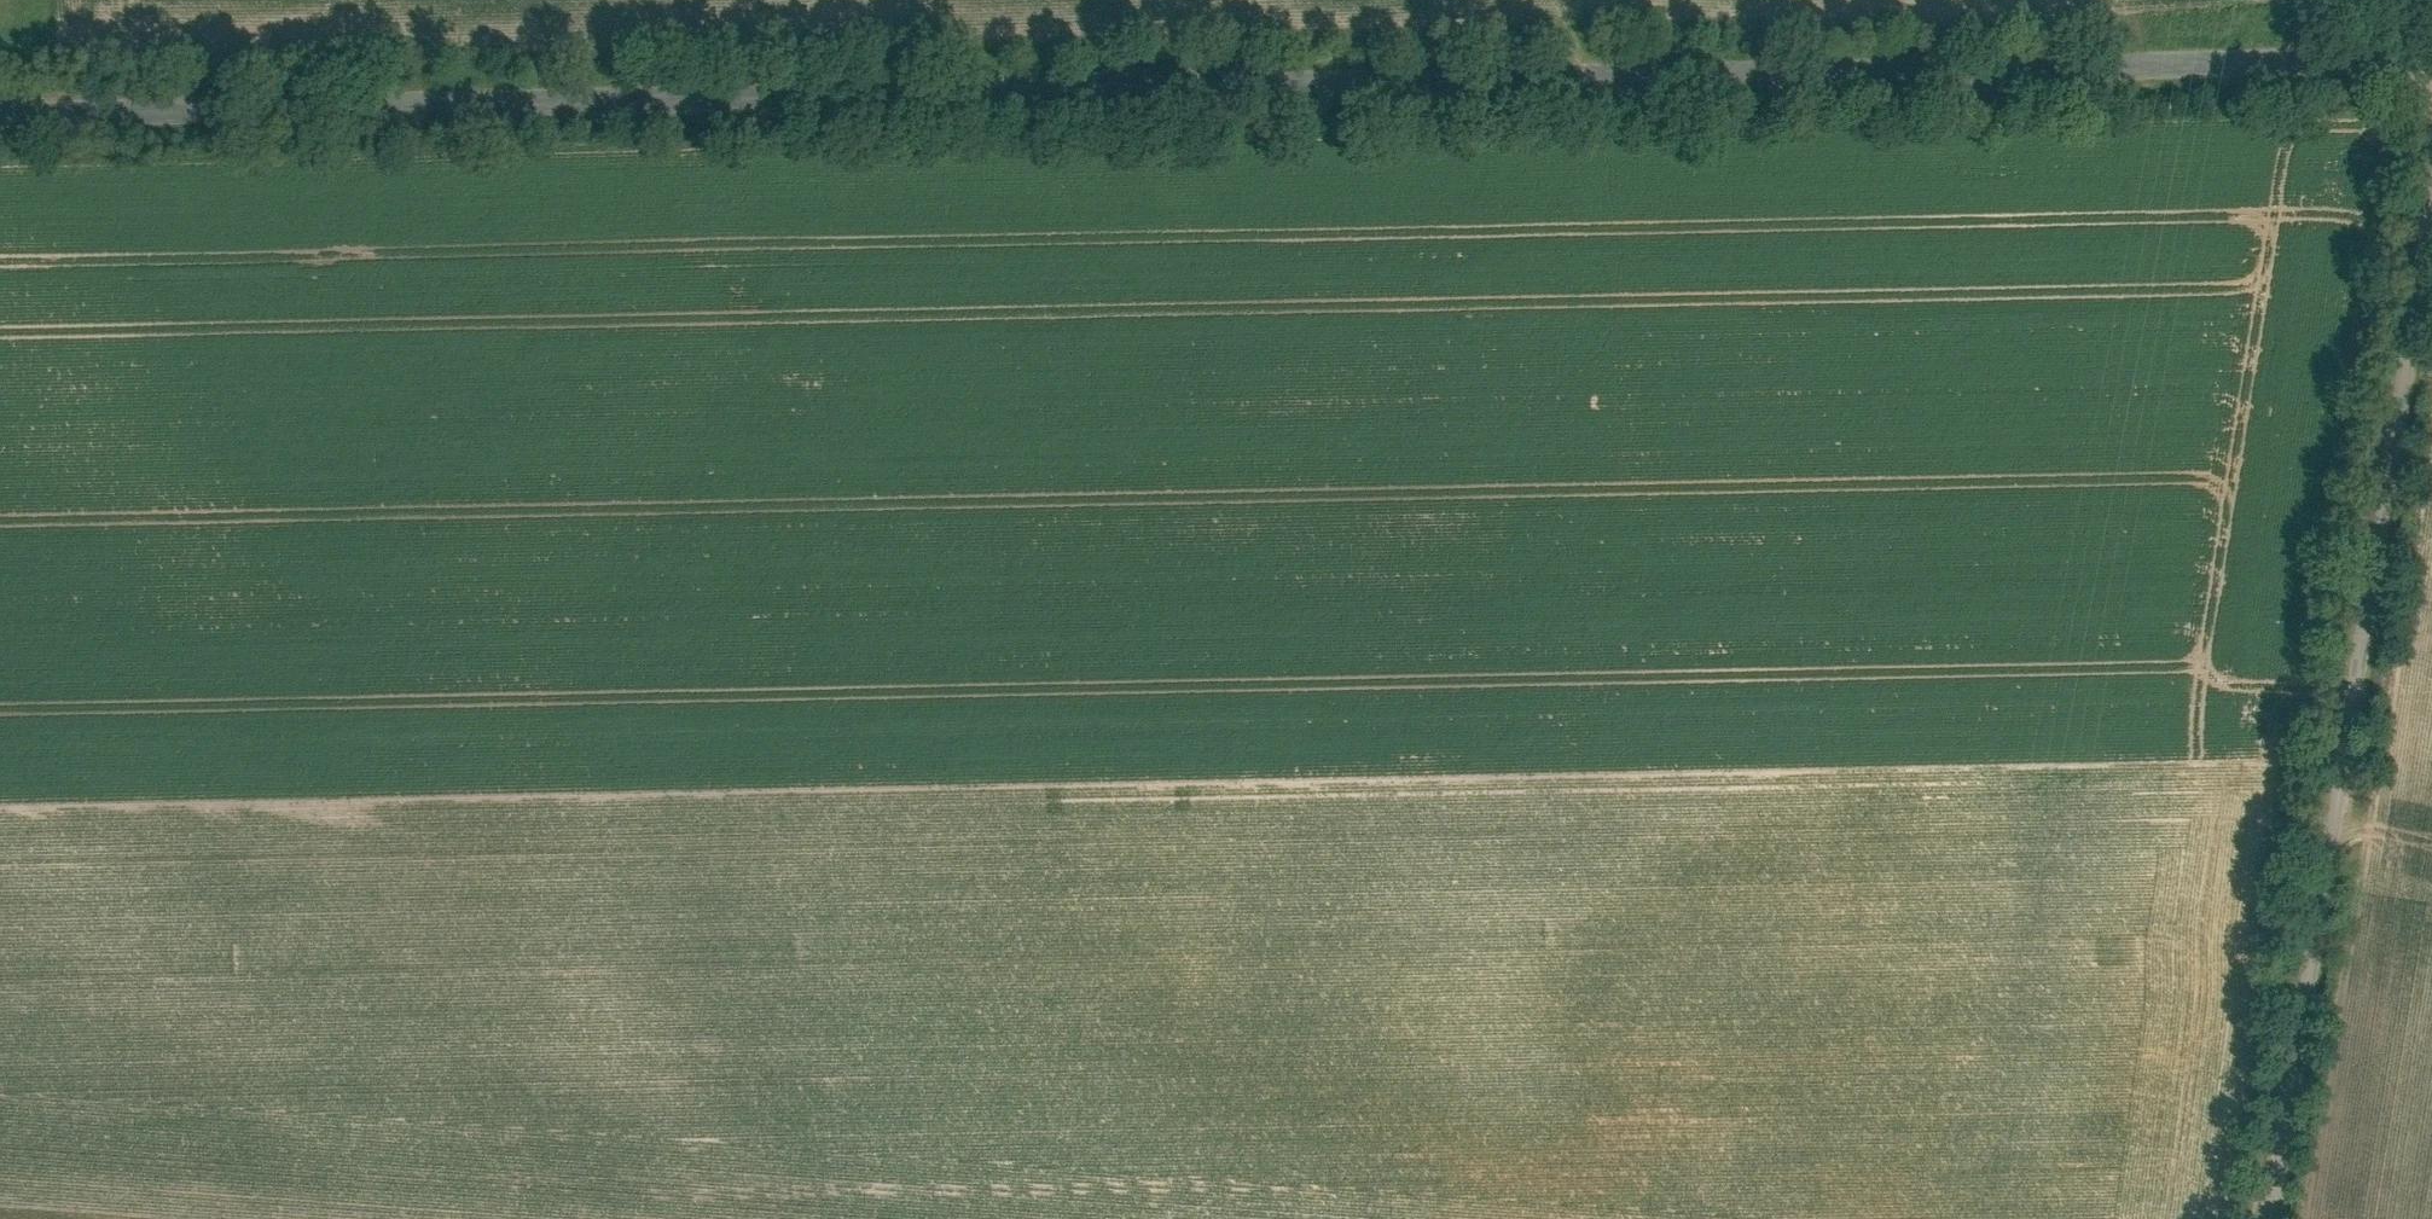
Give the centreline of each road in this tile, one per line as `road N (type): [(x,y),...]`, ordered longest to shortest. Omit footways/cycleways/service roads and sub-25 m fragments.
road 1 (unclassified): [(0,100),(2431,55)]
road 2 (unclassified): [(2279,1218),(2431,205)]

